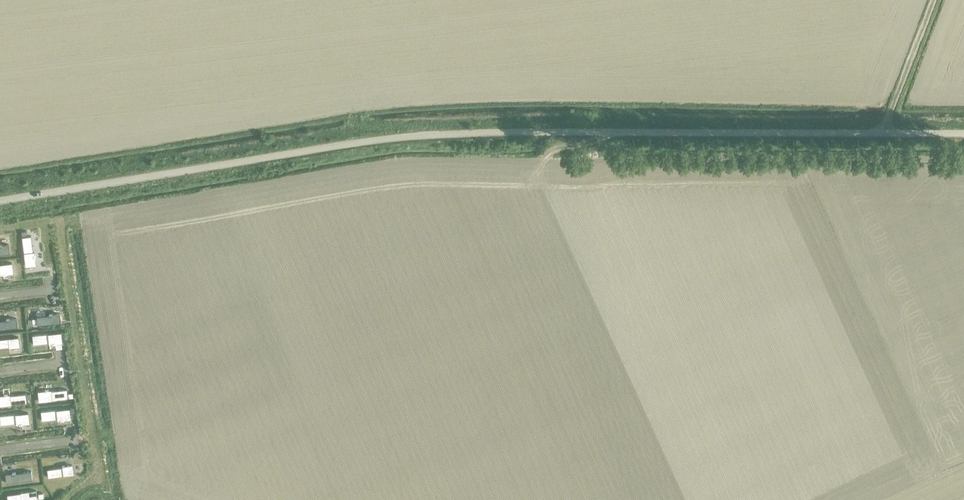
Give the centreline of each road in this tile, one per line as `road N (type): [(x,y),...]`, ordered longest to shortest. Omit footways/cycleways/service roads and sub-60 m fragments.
road 1 (unclassified): [(963,134),(405,137),(0,200)]
road 2 (track): [(886,133),(933,0)]

